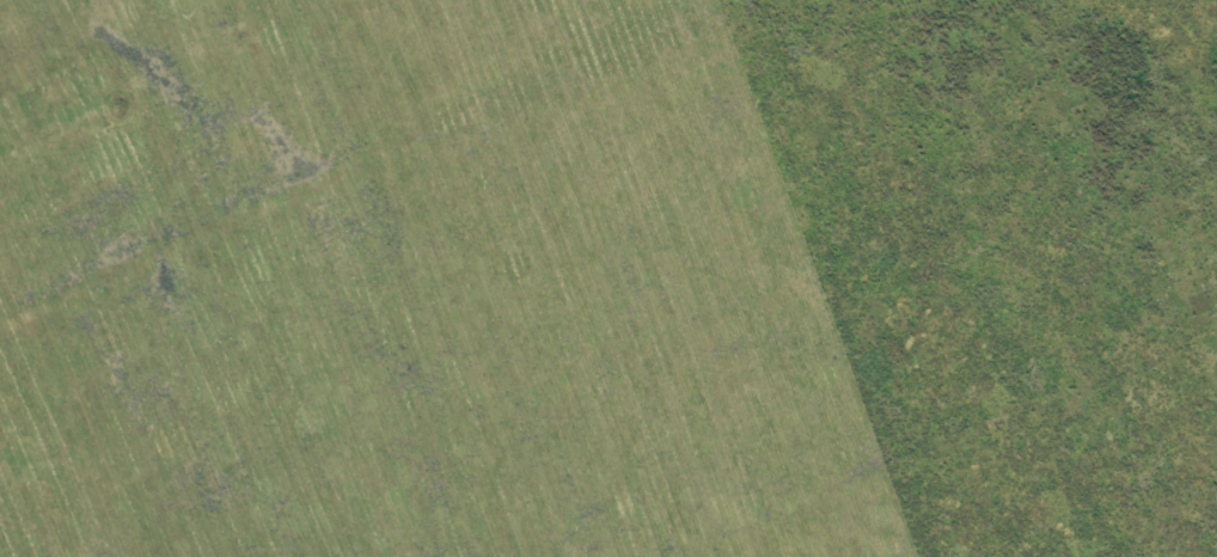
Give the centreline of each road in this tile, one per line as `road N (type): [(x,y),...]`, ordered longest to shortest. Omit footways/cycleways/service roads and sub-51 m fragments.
road 1 (residential): [(1180,556),(950,0)]

